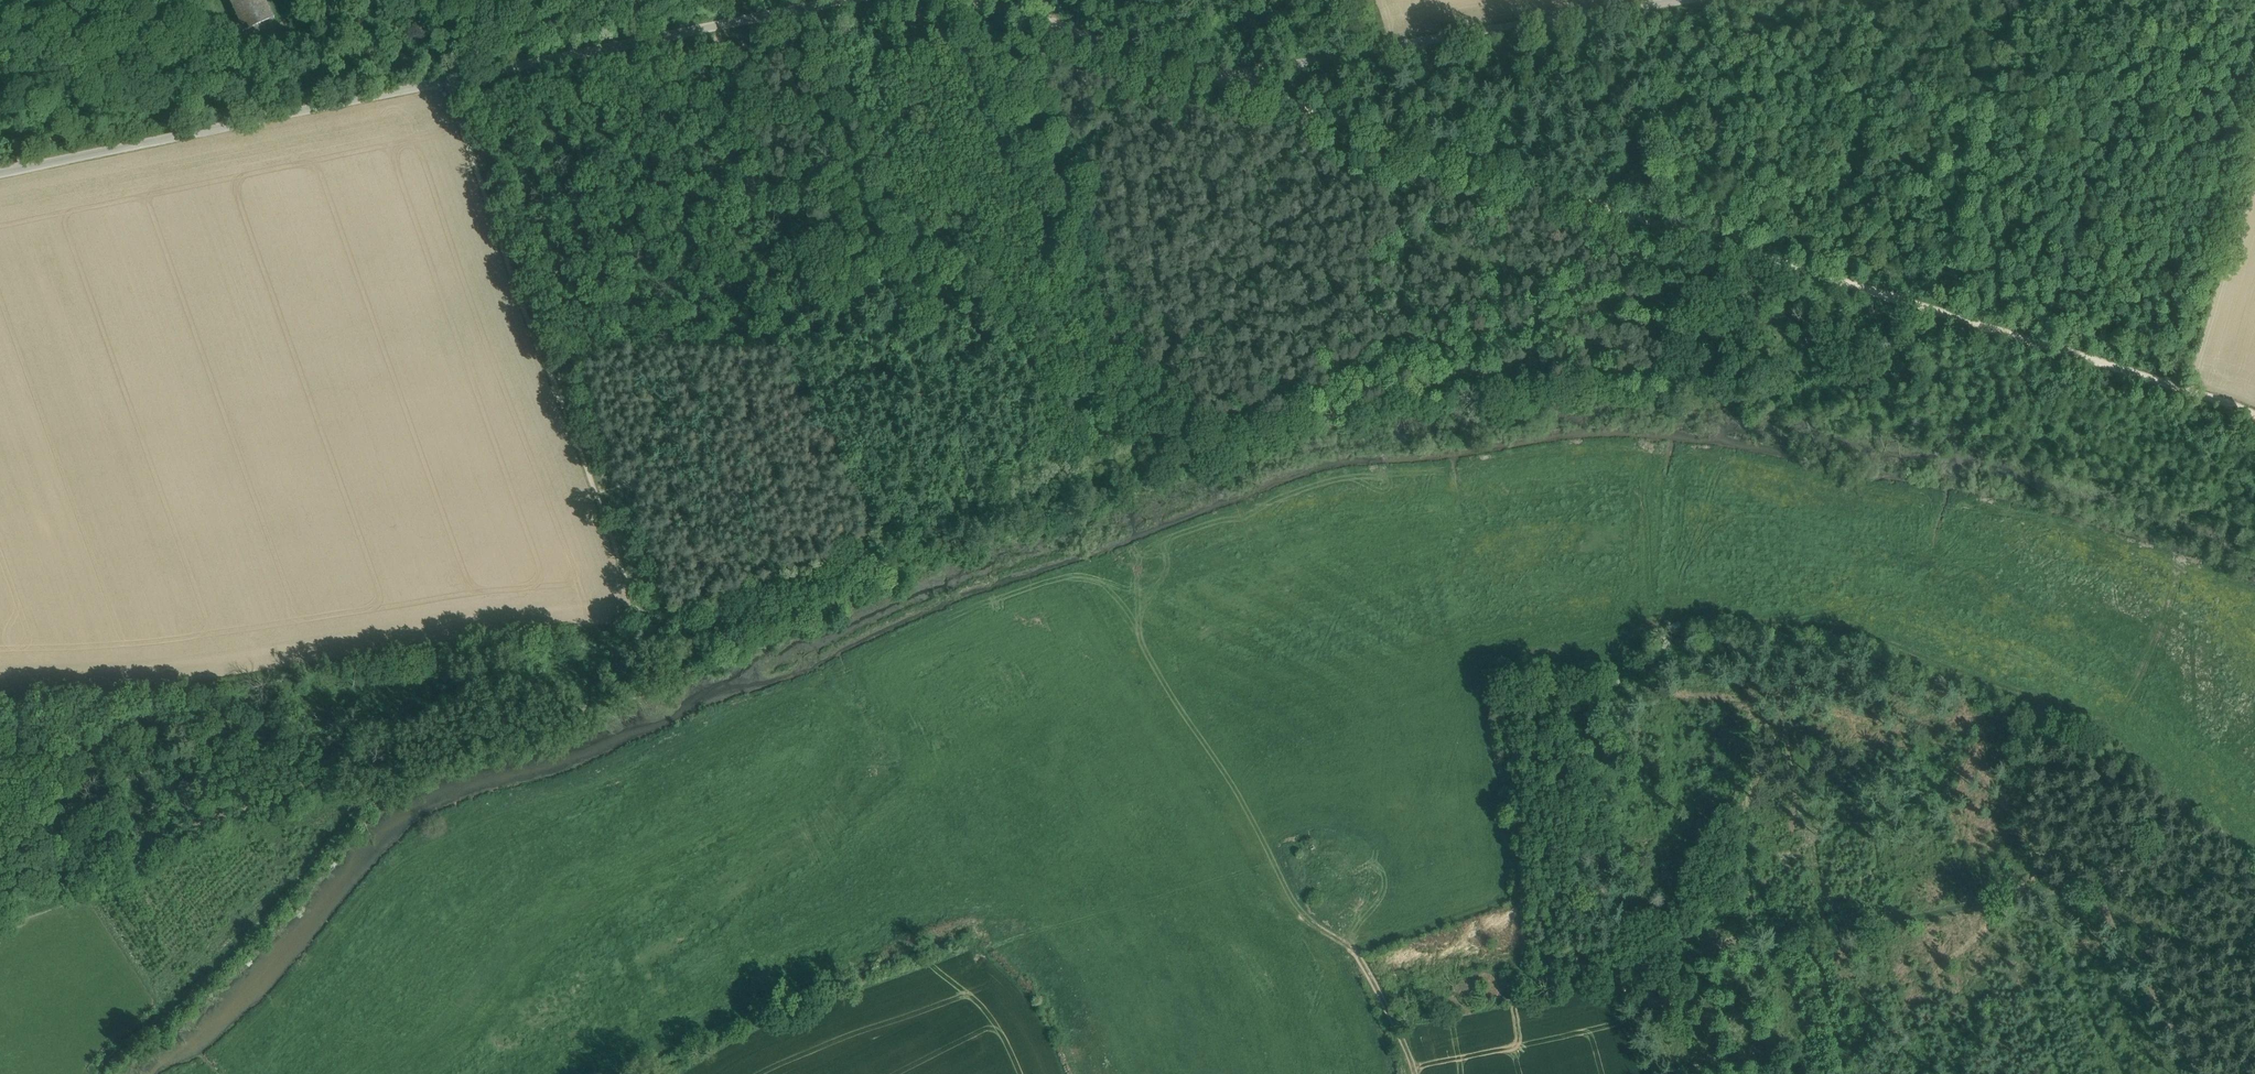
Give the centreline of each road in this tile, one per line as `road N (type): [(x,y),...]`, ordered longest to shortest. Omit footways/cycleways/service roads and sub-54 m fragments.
road 1 (track): [(1232,66),(2254,424)]
road 2 (unclassified): [(828,0),(0,174)]
road 3 (unclassified): [(1606,0),(1232,66),(1150,55),(975,0)]
road 4 (track): [(628,649),(435,82)]

